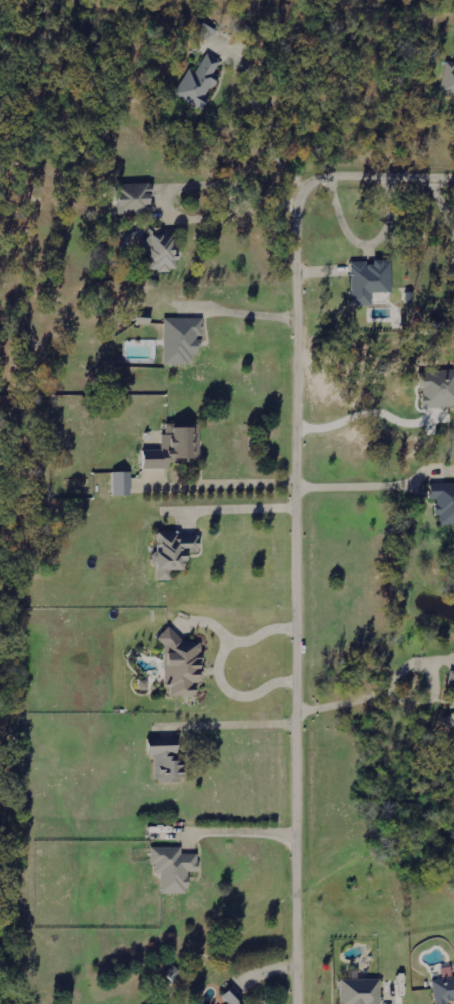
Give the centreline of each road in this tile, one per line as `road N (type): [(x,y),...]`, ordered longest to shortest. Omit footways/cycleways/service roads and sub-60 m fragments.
road 1 (residential): [(453,171),(320,171),(295,198),(298,1003)]

